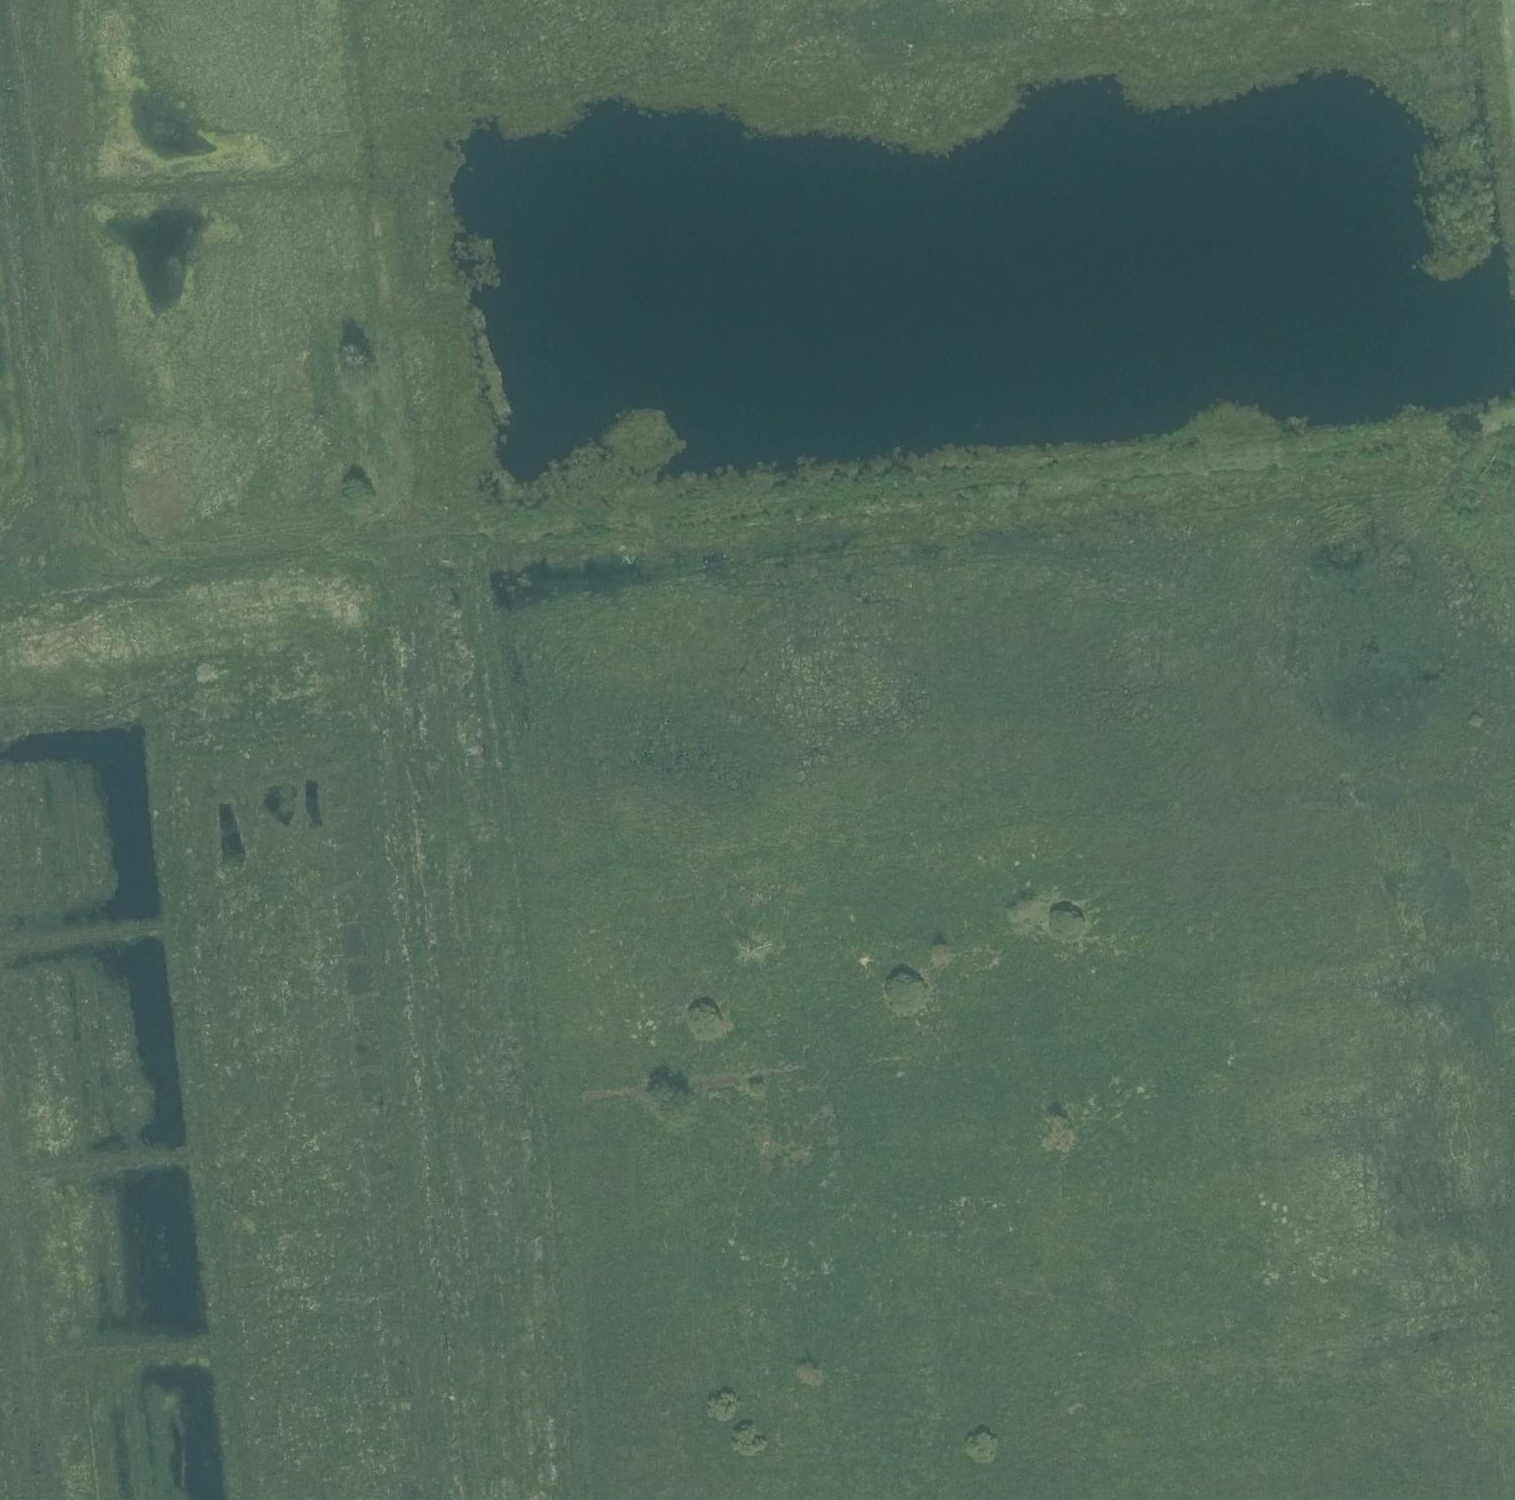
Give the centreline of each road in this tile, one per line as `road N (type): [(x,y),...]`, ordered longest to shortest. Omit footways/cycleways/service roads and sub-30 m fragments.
road 1 (track): [(1514,162),(1497,0)]

